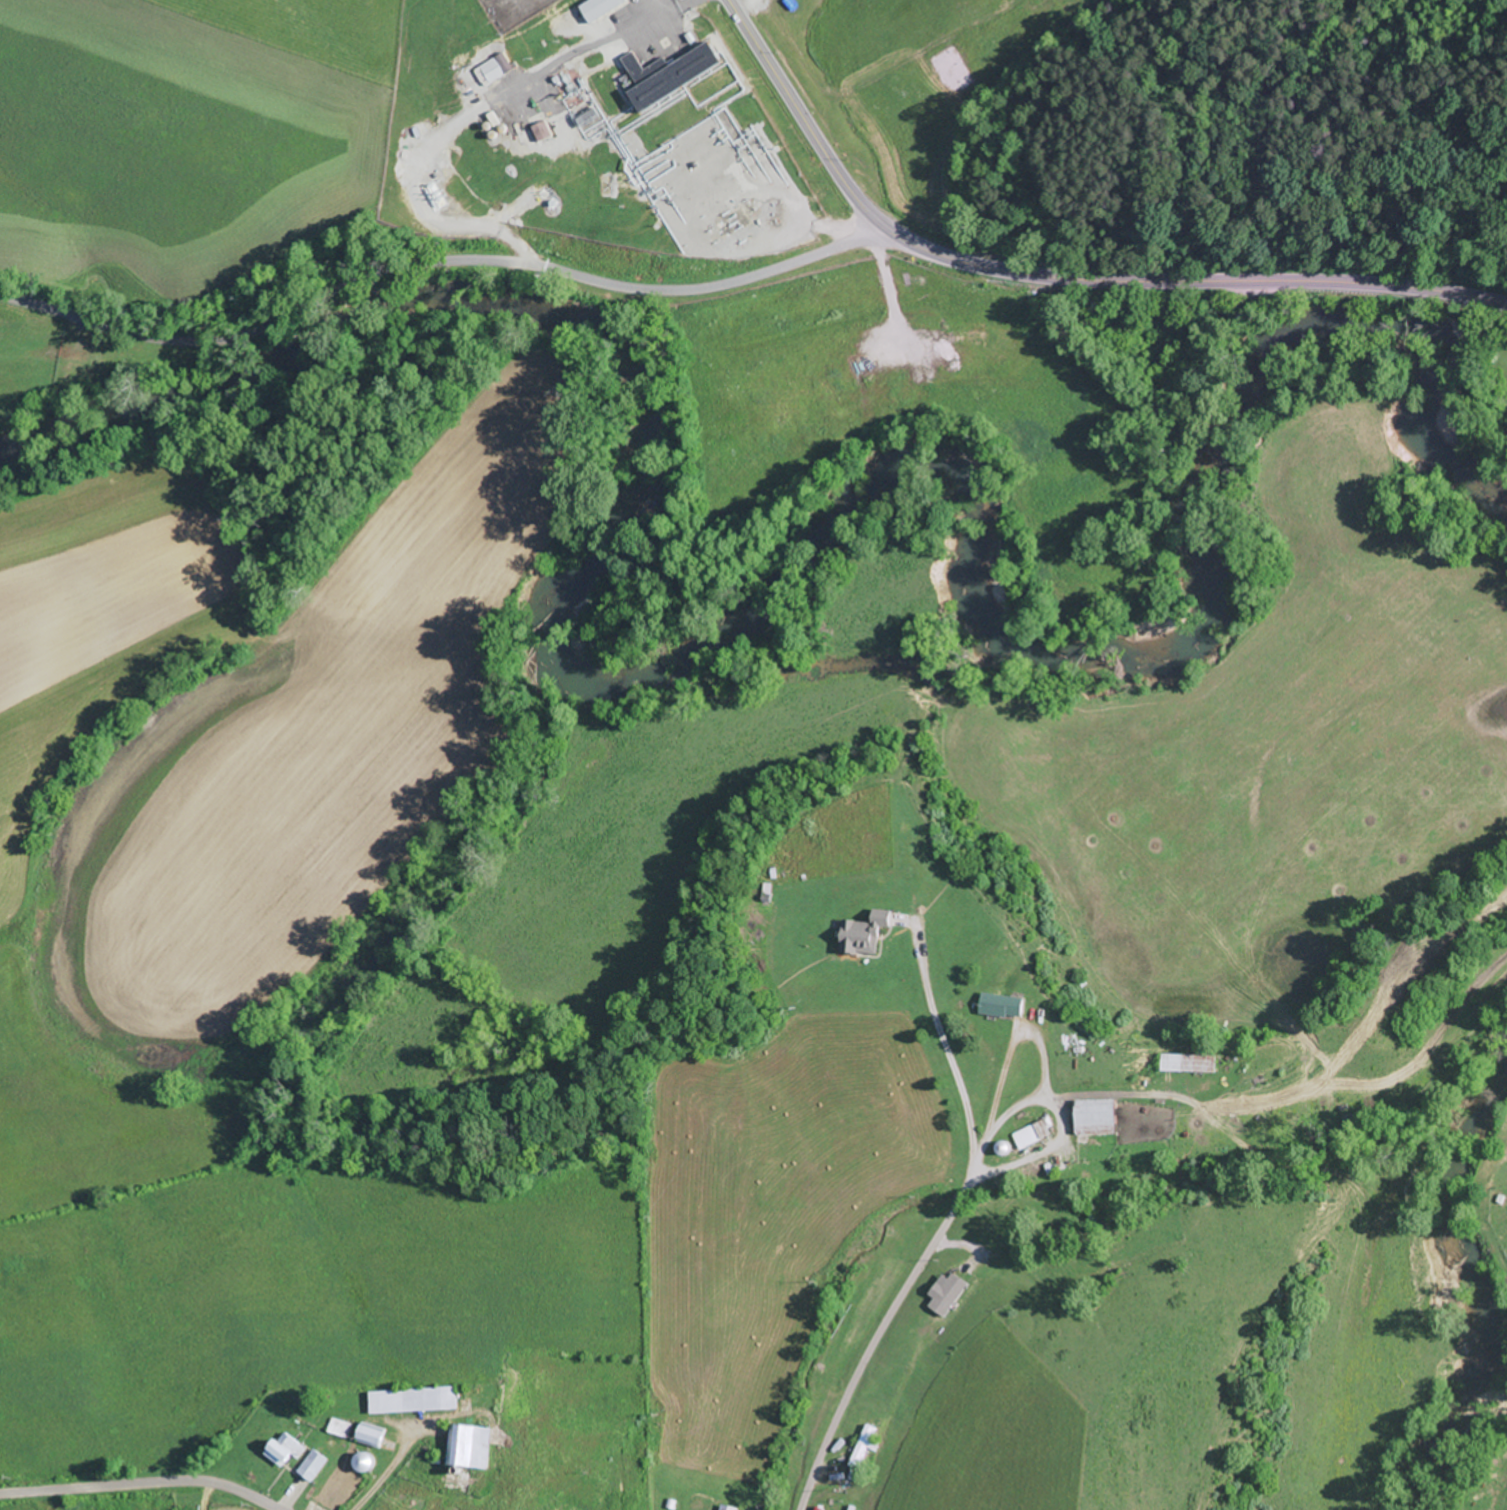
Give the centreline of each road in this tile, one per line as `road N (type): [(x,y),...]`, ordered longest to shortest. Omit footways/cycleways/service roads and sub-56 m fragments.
road 1 (residential): [(801,1509),(867,1356),(1007,1116),(1055,1096),(1279,1100),(1312,1079),(1395,978),(1506,894)]
road 2 (residential): [(892,231),(688,288),(606,284),(533,265),(405,264),(356,279),(256,331),(198,339),(141,335),(0,295)]
road 3 (secondary): [(1506,304),(1400,285),(1040,276),(942,255),(870,212),(730,0)]
road 4 (residential): [(0,1493),(206,1481),(282,1509)]

